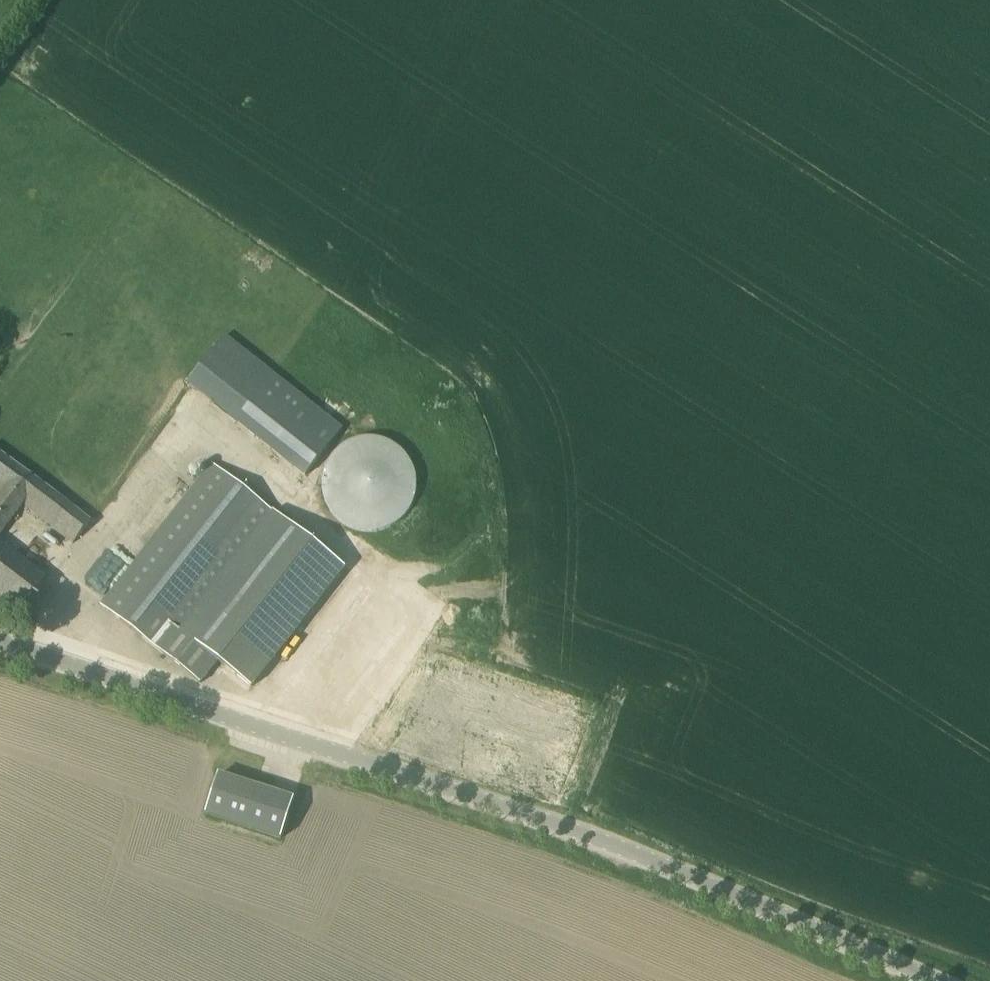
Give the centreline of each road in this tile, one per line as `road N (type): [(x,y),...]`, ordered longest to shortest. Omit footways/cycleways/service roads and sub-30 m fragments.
road 1 (unclassified): [(938,980),(571,828),(0,641)]

